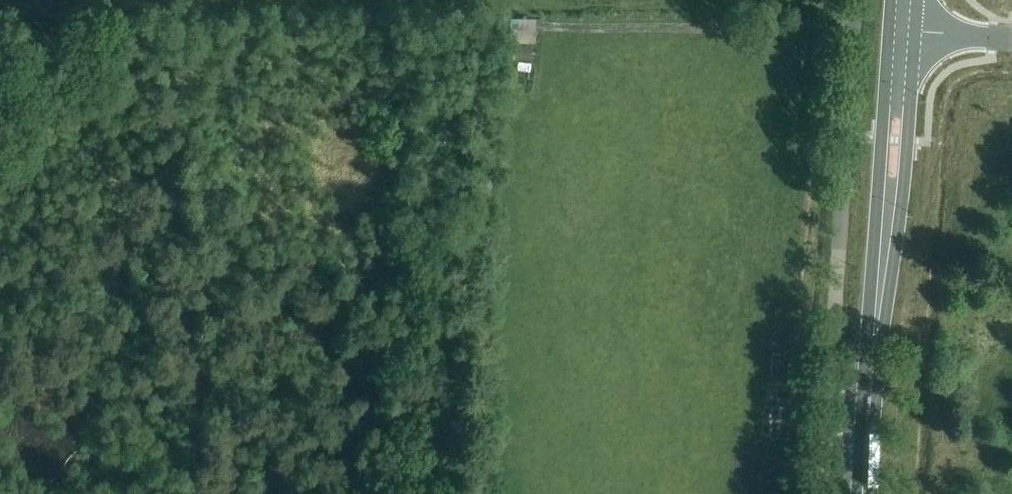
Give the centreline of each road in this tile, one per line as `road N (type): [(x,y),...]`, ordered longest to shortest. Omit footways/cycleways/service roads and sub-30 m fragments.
road 1 (unclassified): [(857,0),(822,493)]
road 2 (secondary): [(887,235),(865,493)]
road 3 (secondary): [(887,235),(904,174),(911,90),(902,31)]
road 4 (secondary): [(902,31),(881,140),(887,235)]

